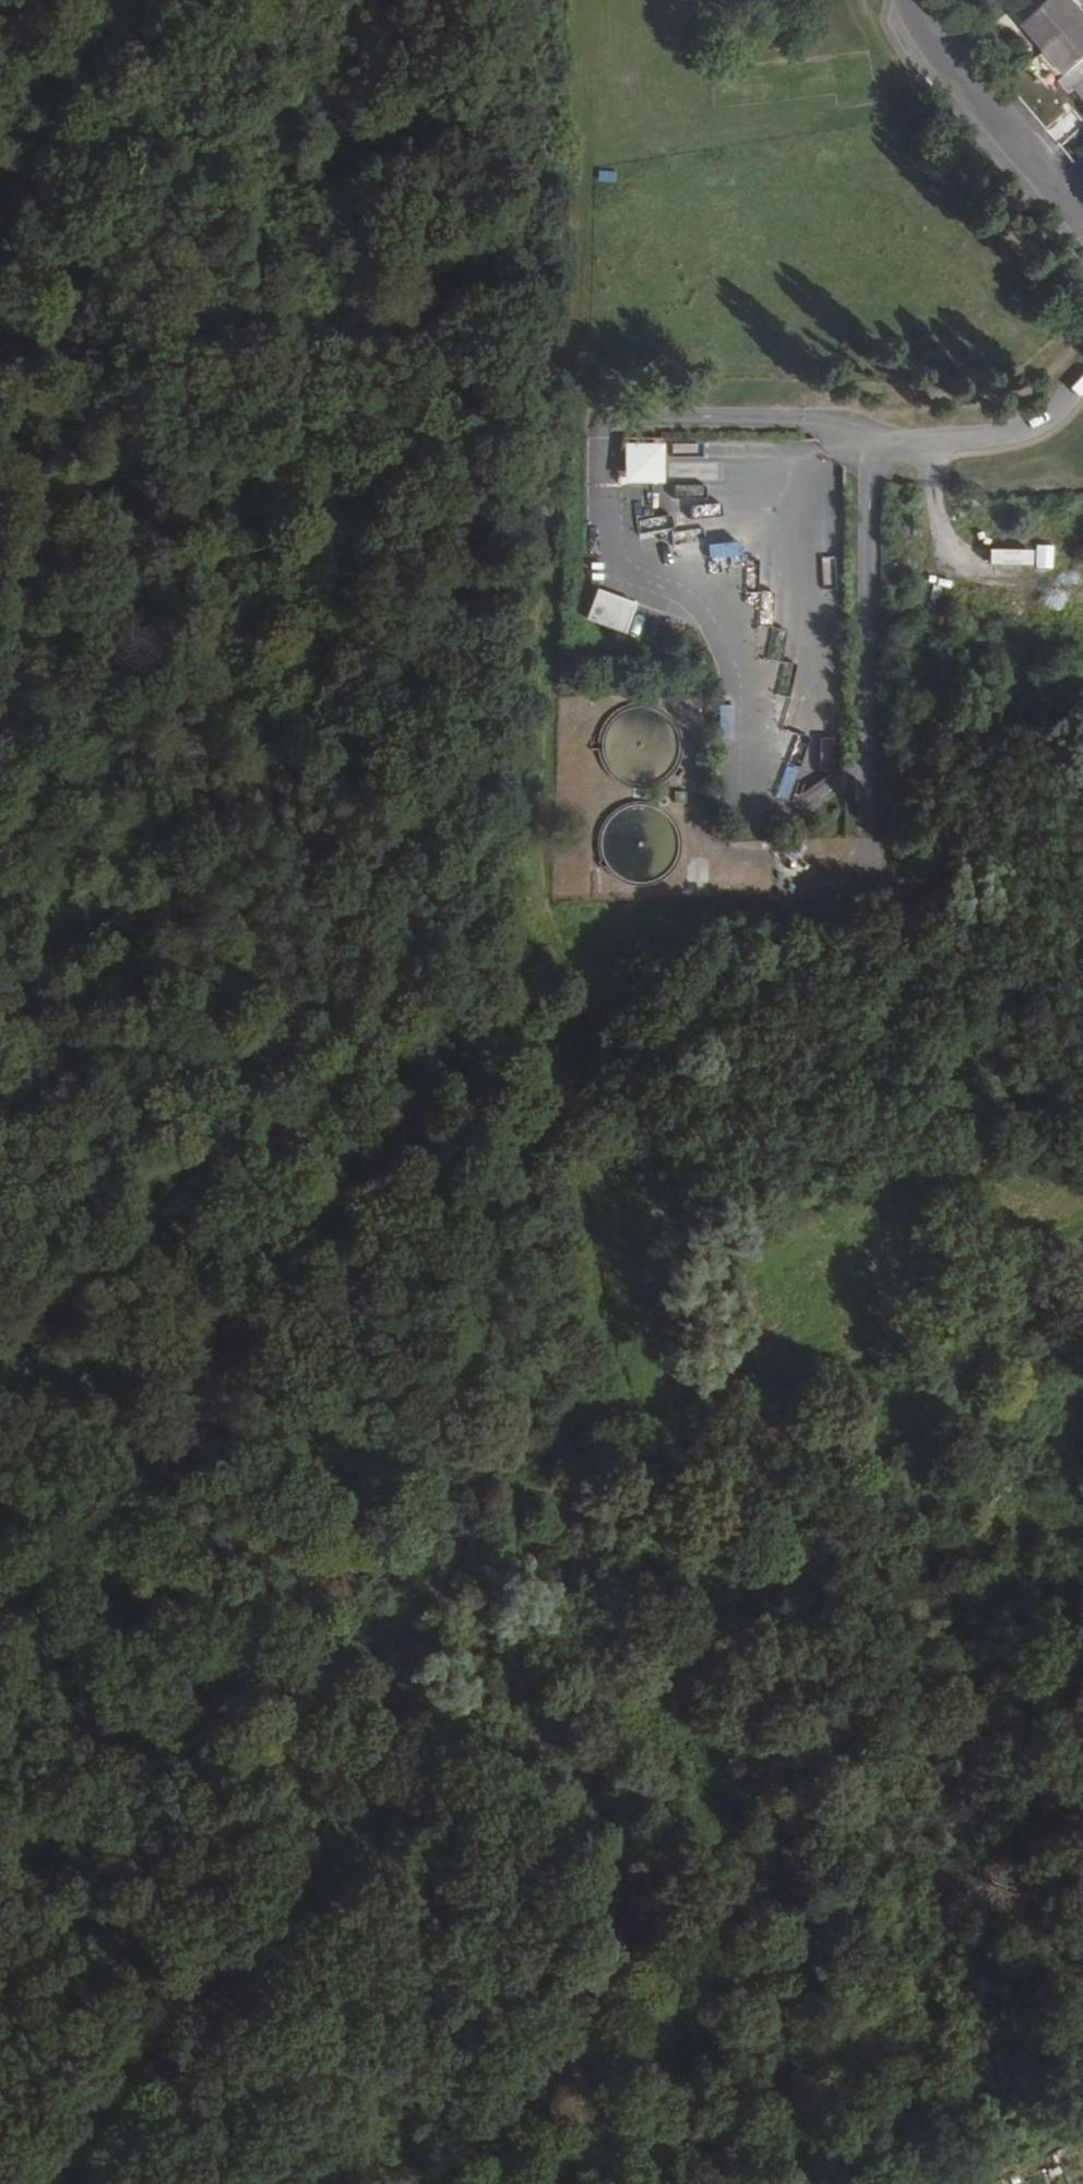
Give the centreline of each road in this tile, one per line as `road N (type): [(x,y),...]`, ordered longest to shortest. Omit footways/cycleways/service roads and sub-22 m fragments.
road 1 (track): [(283,1714),(166,1558),(0,1399)]
road 2 (residential): [(910,0),(950,74),(1082,218)]

